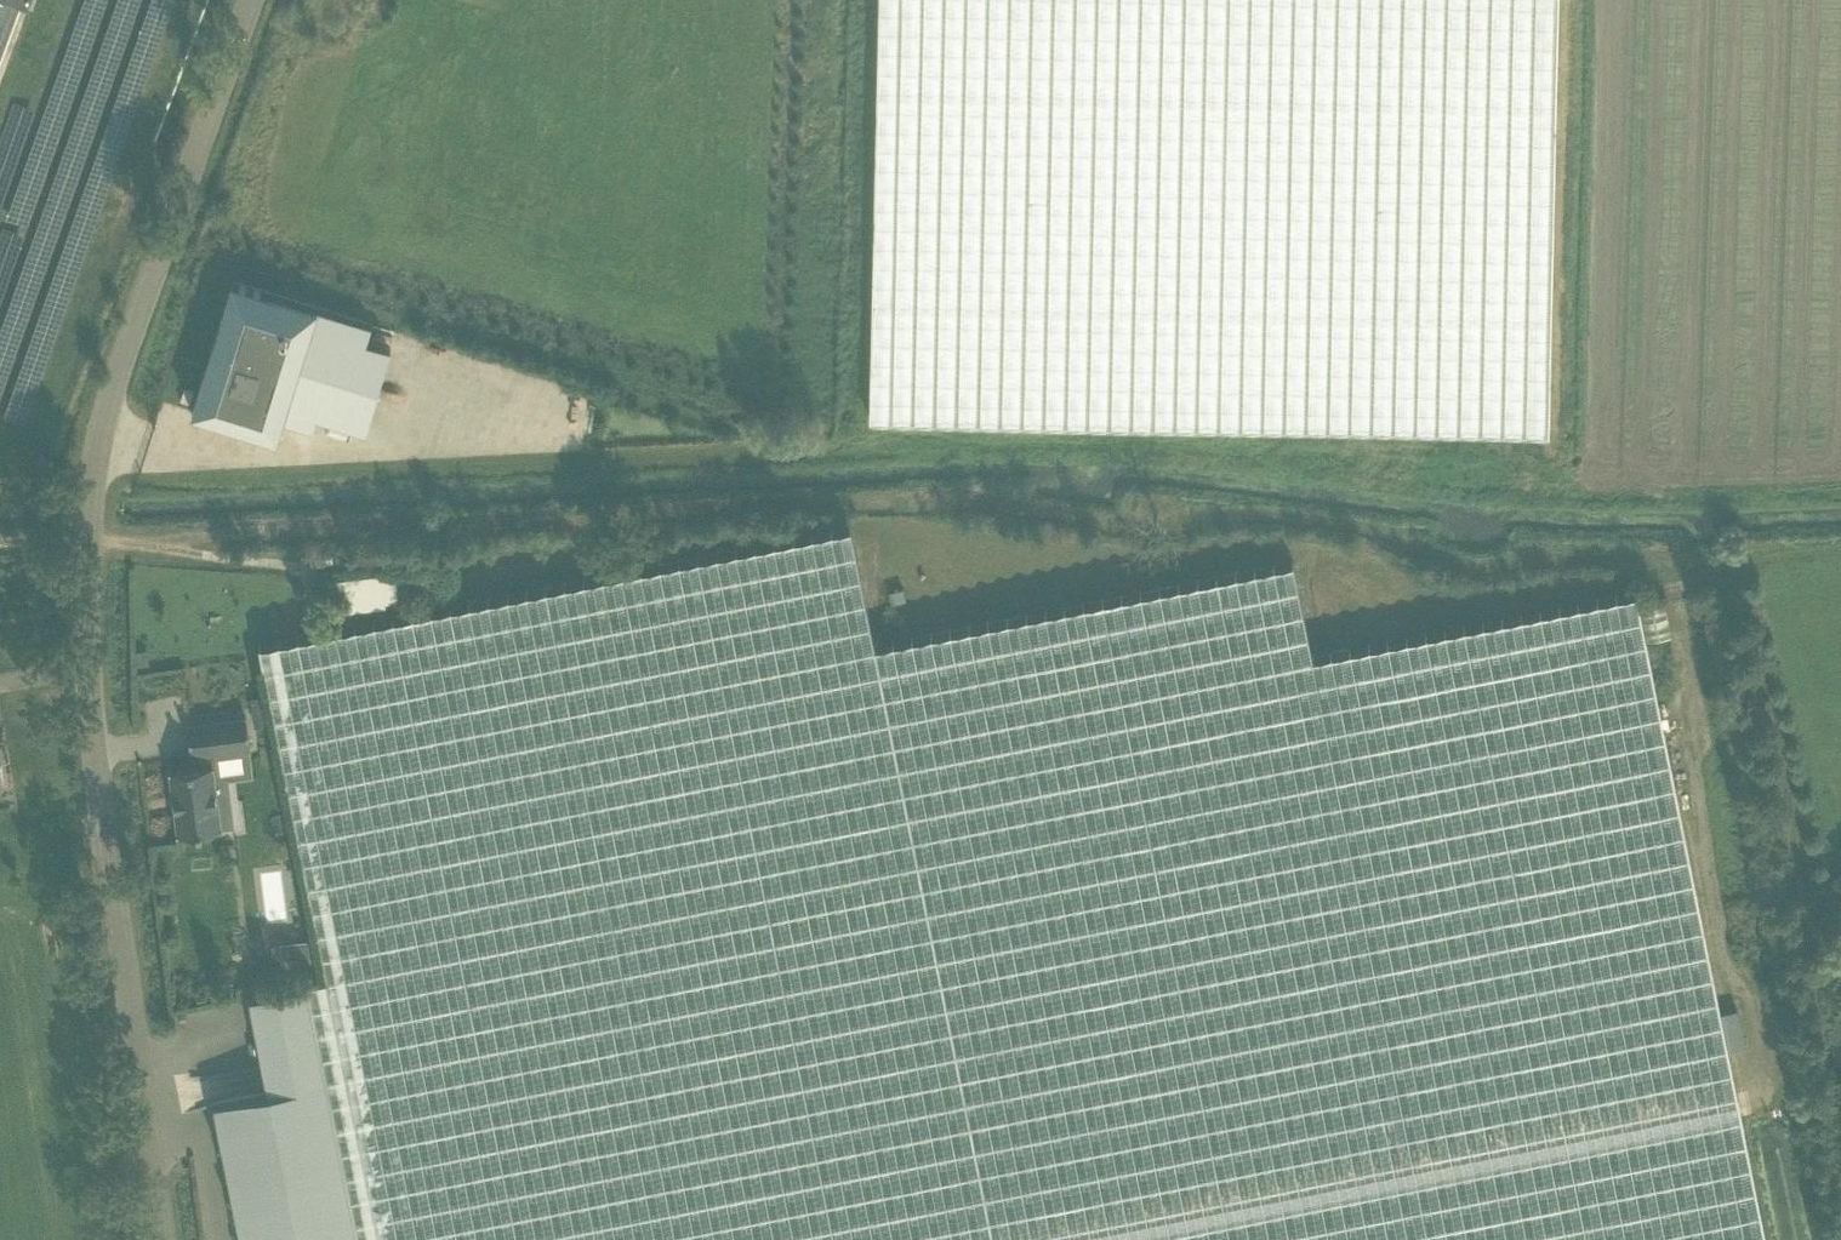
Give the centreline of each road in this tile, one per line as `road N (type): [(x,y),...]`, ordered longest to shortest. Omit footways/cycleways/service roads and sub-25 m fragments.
road 1 (unclassified): [(162,1239),(90,710),(88,500),(110,392),(251,0)]

